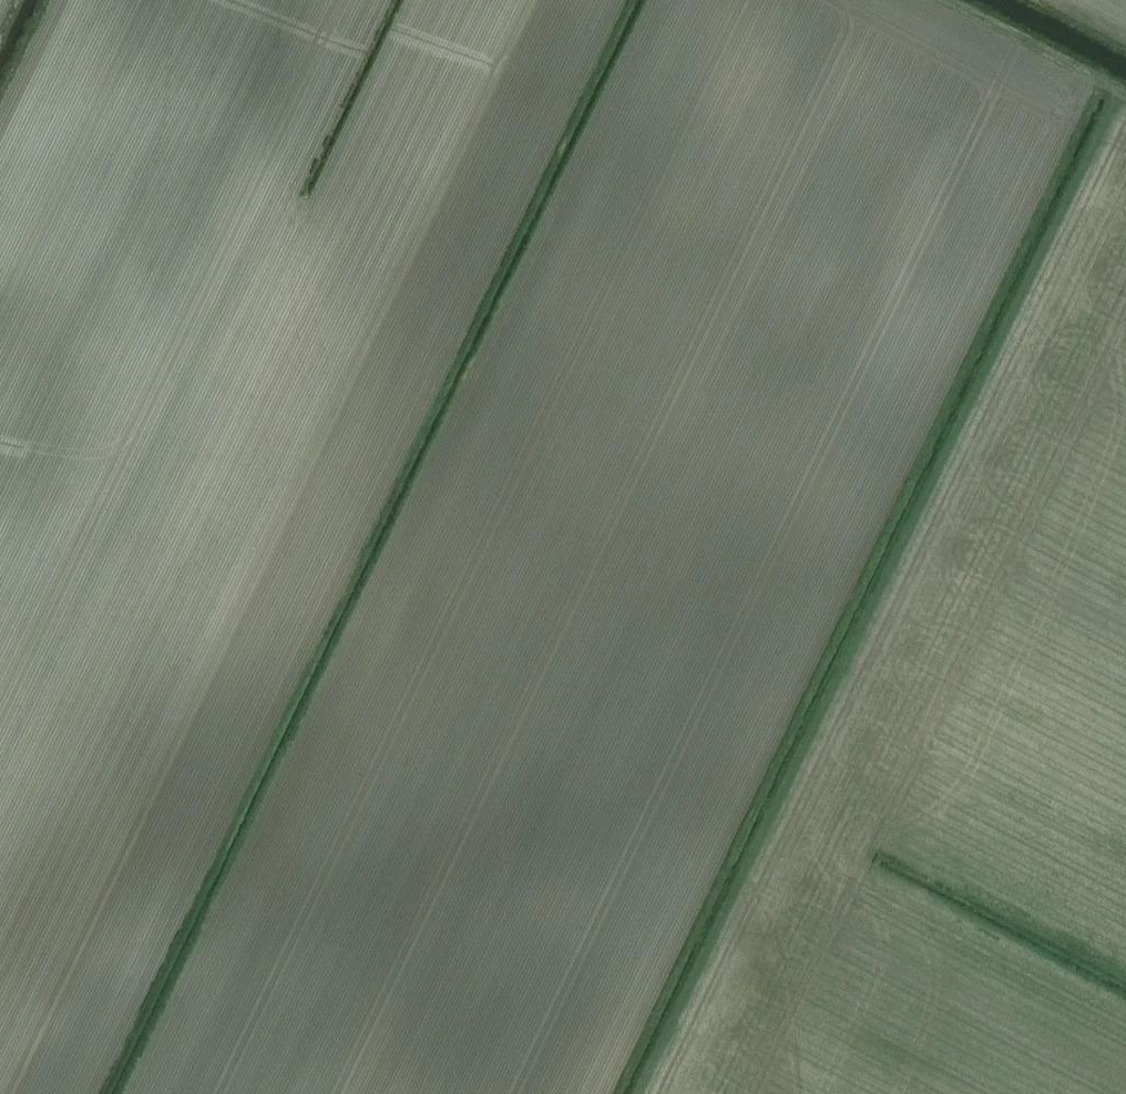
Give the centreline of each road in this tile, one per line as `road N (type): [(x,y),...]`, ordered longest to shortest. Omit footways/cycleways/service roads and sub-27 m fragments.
road 1 (track): [(1125,96),(941,0)]

